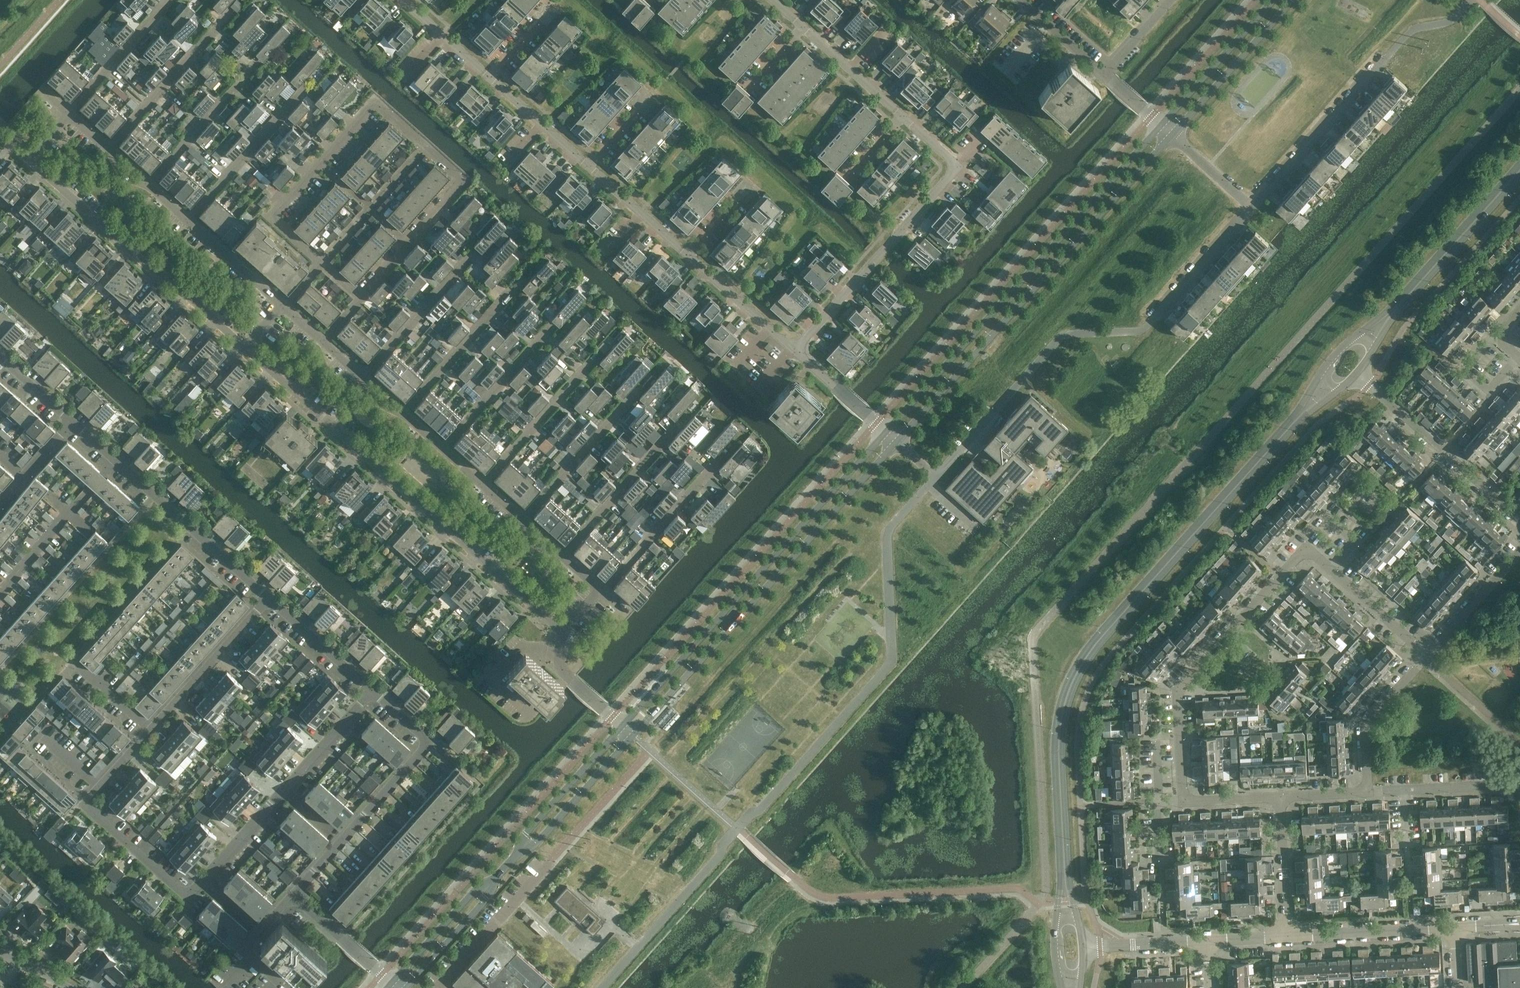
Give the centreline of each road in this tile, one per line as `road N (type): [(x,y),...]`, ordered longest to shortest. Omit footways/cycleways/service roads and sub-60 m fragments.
road 1 (secondary): [(1328,366),(1292,419),(1094,639),(1067,681),(1054,749),(1056,926)]
road 2 (secondary): [(1080,928),(1068,878),(1062,759),(1079,677),(1299,421),(1343,385)]
road 3 (residential): [(361,297),(464,181),(374,104),(270,219),(321,263)]
road 4 (residential): [(1426,655),(1307,552),(1181,686),(1183,801)]
road 5 (residential): [(99,786),(88,799),(192,891),(374,692)]
road 6 (residential): [(561,632),(243,350)]
road 7 (tertiary): [(1163,123),(886,431)]
road 8 (tertiary): [(897,440),(1173,133)]
road 9 (tertiary): [(633,735),(897,440)]
road 10 (tertiary): [(886,431),(625,723)]
road 11 (residential): [(794,349),(954,175),(954,165),(903,117)]
road 12 (residential): [(243,350),(29,160)]
road 13 (residential): [(293,896),(430,742),(374,692)]
road 14 (residential): [(265,596),(72,424)]
road 15 (secondary): [(1519,163),(1393,306),(1354,338)]
road 16 (secondary): [(1370,357),(1393,317),(1519,175)]
road 17 (residential): [(1519,516),(1357,372)]
road 18 (residential): [(1252,204),(1387,59)]
road 19 (tertiary): [(1173,133),(1292,0)]
road 20 (residential): [(265,596),(148,730)]
road 21 (residential): [(186,220),(305,88)]
road 22 (residential): [(402,413),(516,286)]
road 23 (residential): [(145,187),(258,62)]
road 24 (residential): [(600,590),(714,466)]
road 25 (residential): [(361,377),(474,253)]
road 26 (residential): [(1287,937),(1454,928)]
road 27 (residential): [(481,484),(592,361)]
road 28 (tertiary): [(1273,0),(1163,123)]
road 29 (residential): [(521,519),(632,397)]
road 30 (residential): [(563,557),(672,434)]
road 31 (residential): [(442,449),(551,327)]
road 32 (residential): [(107,149),(217,29)]
road 33 (tertiary): [(625,723),(522,849)]
road 34 (tertiary): [(522,849),(541,839),(633,735)]
road 35 (residential): [(1369,792),(1365,726),(1426,655)]
road 36 (residential): [(68,114),(169,0)]
road 37 (residential): [(374,692),(265,596)]
road 38 (residential): [(794,349),(687,255)]
road 39 (residential): [(1161,312),(1252,204)]
road 40 (residential): [(1426,655),(1519,549)]
road 41 (tertiary): [(491,883),(392,983)]
road 42 (residential): [(1287,937),(1283,797)]
road 43 (residential): [(687,255),(585,163)]
road 44 (tertiary): [(405,987),(482,904),(491,883)]
road 45 (residential): [(903,117),(801,28)]
road 46 (residential): [(585,163),(488,77)]
road 47 (residential): [(282,305),(186,220)]
road 48 (residential): [(286,987),(245,950),(293,896)]
road 49 (residential): [(1082,948),(1209,941)]
road 50 (residential): [(1518,358),(1486,393),(1462,372),(1494,337)]
road 51 (residential): [(886,431),(794,349)]

